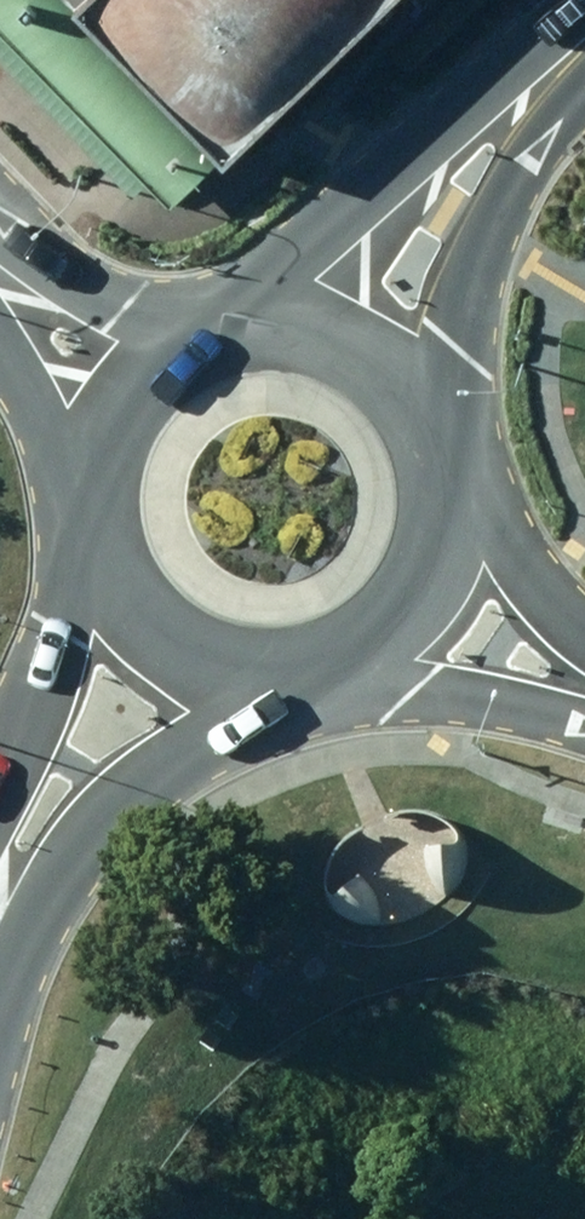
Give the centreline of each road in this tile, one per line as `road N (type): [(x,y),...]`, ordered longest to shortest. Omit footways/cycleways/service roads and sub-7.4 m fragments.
road 1 (secondary): [(584,52),(555,79),(450,216),(369,358)]
road 2 (secondary): [(163,628),(46,810),(0,911)]
road 3 (secondary): [(408,600),(376,632),(336,654),(292,666),(246,665),(202,652),(163,628)]
road 4 (secondary): [(369,358),(408,396),(434,444),(442,498),(433,552),(408,600)]
road 5 (secondary): [(133,401),(170,363),(216,338),(268,328),(321,335),(369,358)]
road 6 (secondary): [(163,628),(130,590),(109,545),(102,495),(111,445),(133,401)]
road 7 (unclassified): [(584,672),(408,600)]
road 8 (tertiary): [(0,275),(133,401)]

